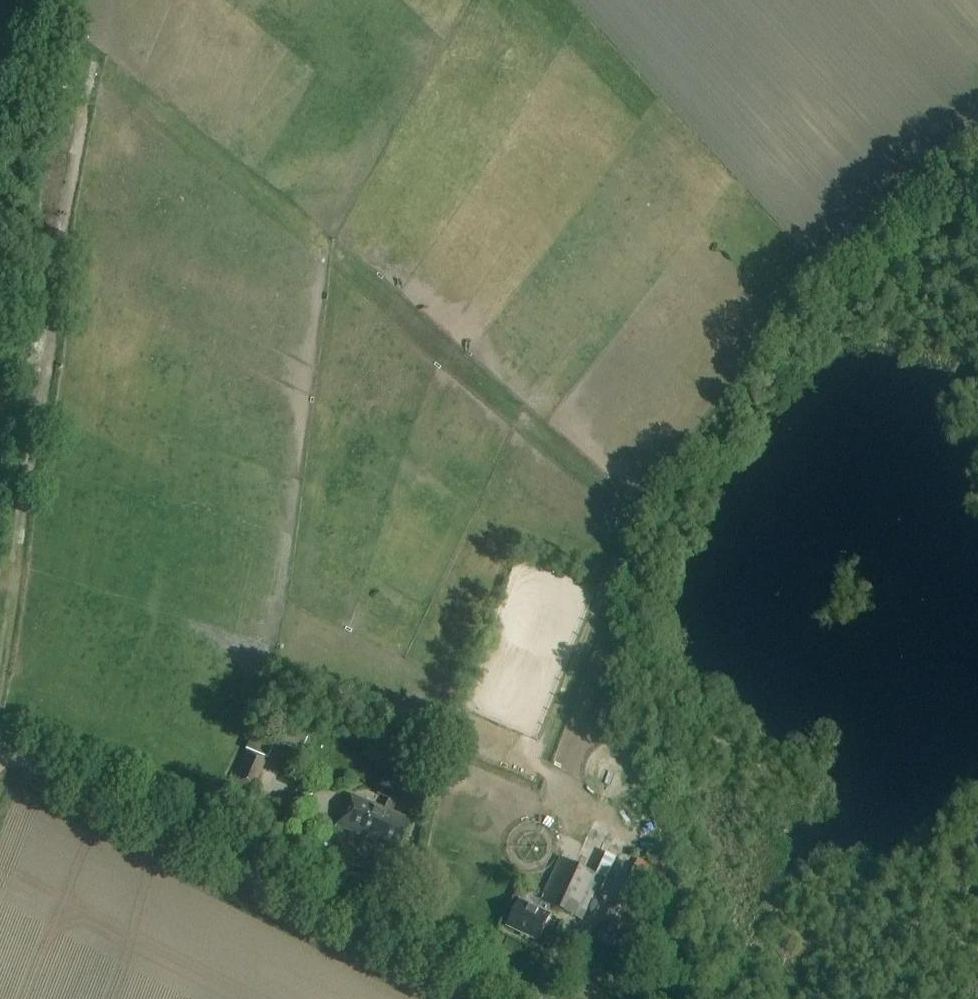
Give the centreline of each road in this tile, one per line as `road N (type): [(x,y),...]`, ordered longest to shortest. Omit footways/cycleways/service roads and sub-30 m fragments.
road 1 (unclassified): [(0,746),(510,998)]

